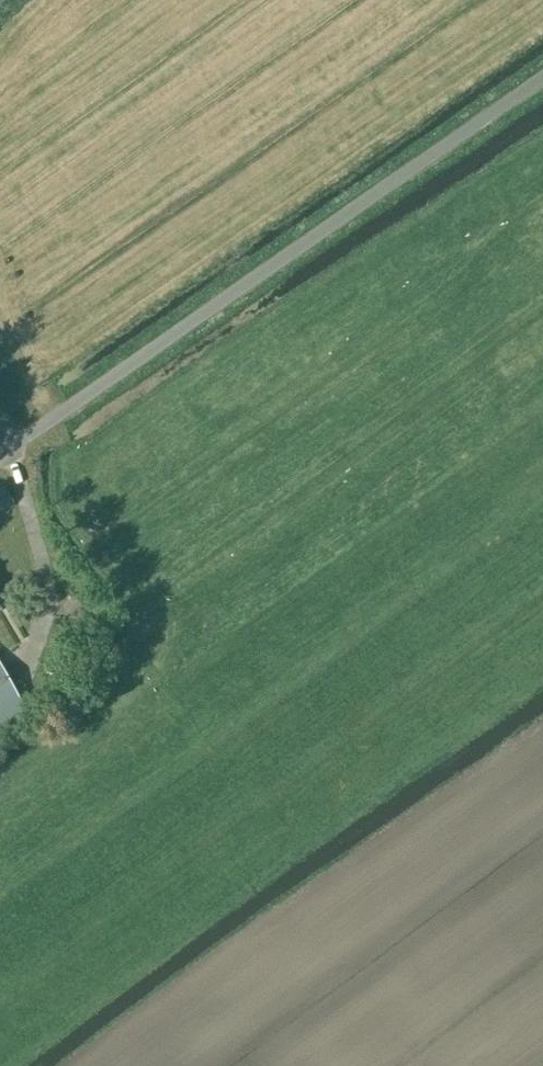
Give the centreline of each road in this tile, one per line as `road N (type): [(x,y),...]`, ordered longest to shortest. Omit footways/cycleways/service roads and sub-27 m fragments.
road 1 (residential): [(28,438),(542,81)]

